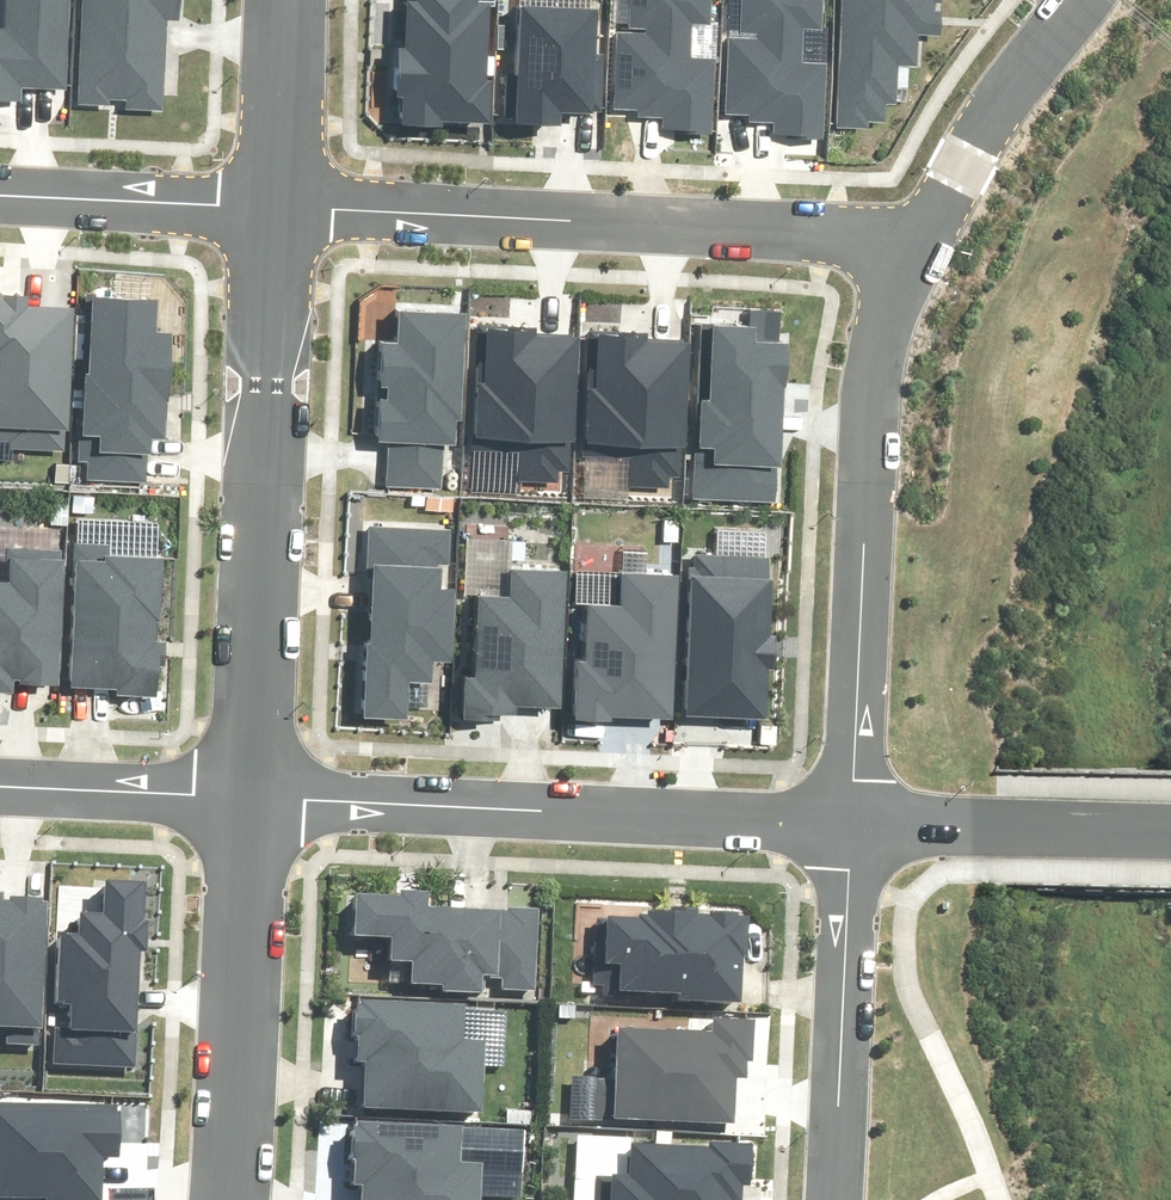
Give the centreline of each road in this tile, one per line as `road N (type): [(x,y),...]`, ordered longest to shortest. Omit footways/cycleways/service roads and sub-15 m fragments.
road 1 (residential): [(274,208),(903,234)]
road 2 (residential): [(254,797),(855,824)]
road 3 (residential): [(903,234),(864,546),(855,824)]
road 4 (residential): [(254,797),(274,208)]
road 5 (residential): [(229,1199),(254,797)]
road 6 (residential): [(855,824),(832,1199)]
road 7 (residential): [(855,824),(1170,829)]
road 8 (residential): [(1081,0),(967,165),(903,234)]
road 9 (residential): [(274,208),(0,196)]
road 10 (residential): [(0,786),(254,797)]
road 11 (residential): [(274,208),(274,0)]

